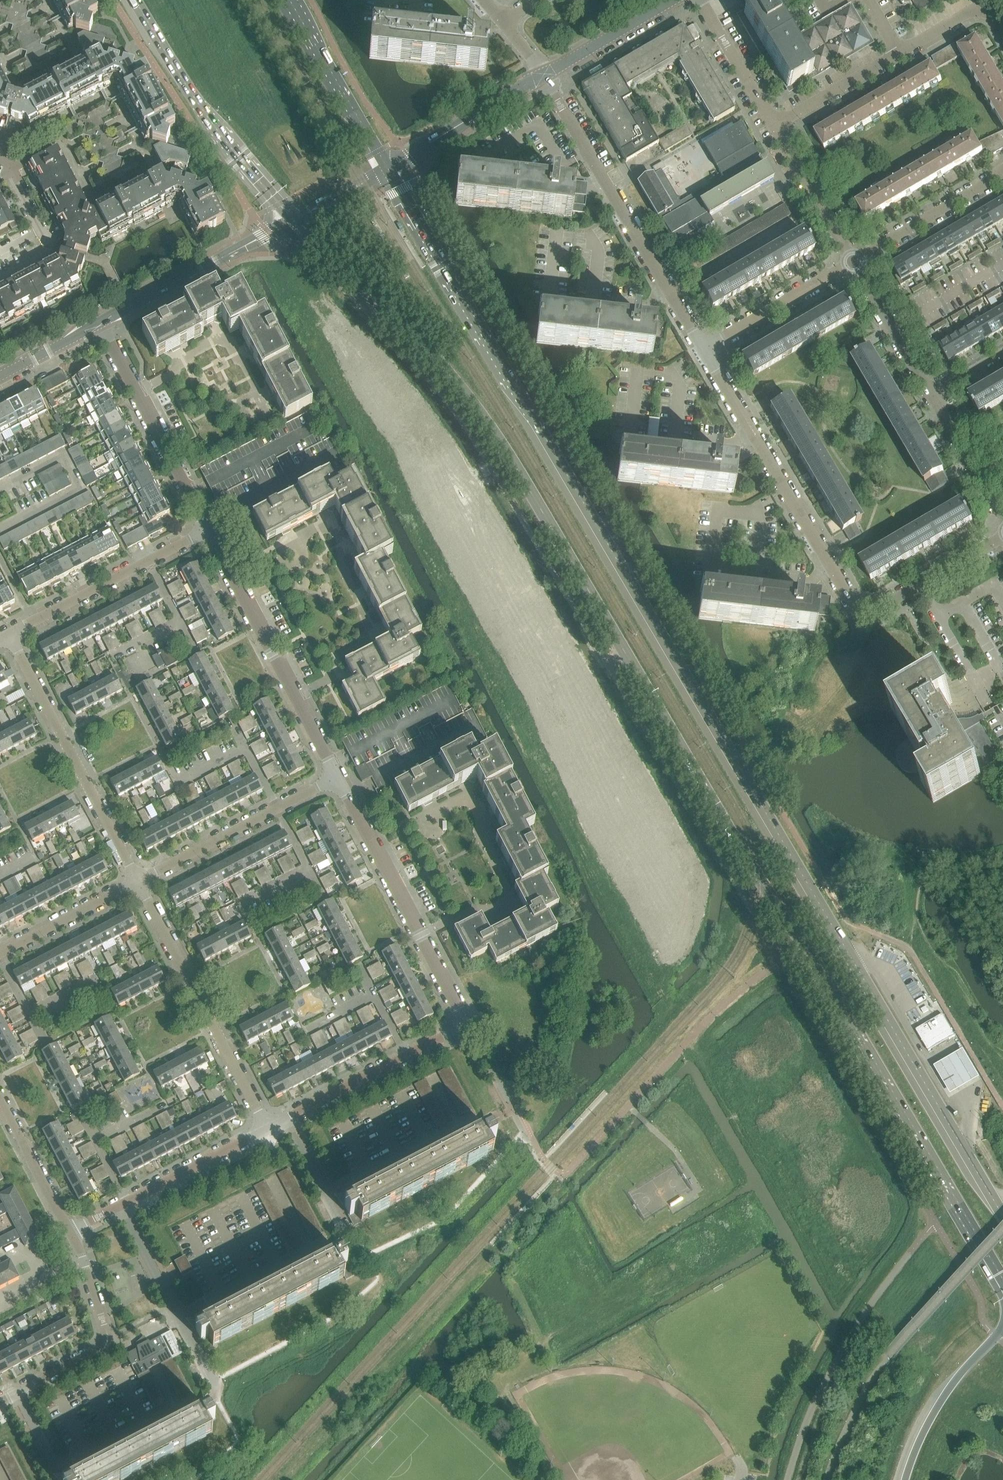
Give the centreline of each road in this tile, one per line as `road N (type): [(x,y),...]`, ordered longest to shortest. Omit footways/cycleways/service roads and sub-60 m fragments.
road 1 (secondary): [(294,220),(459,384),(502,445),(1002,1279)]
road 2 (secondary): [(1002,1214),(389,168)]
road 3 (residential): [(267,1129),(466,1022),(337,776)]
road 4 (residential): [(704,347),(543,74)]
road 5 (residential): [(8,633),(138,882)]
road 6 (residential): [(138,882),(267,1129)]
road 7 (residential): [(337,776),(208,531)]
road 8 (secondary): [(135,0),(208,116),(294,220)]
road 9 (residential): [(831,570),(704,347)]
road 10 (residential): [(71,1232),(108,1340),(0,1401)]
road 11 (residential): [(208,531),(98,325)]
road 12 (residential): [(54,129),(116,97),(157,170),(93,204)]
road 13 (residential): [(138,882),(337,776)]
road 14 (residential): [(208,531),(8,633)]
road 15 (tertiary): [(98,325),(294,220)]
road 16 (residential): [(71,1232),(267,1129)]
road 17 (residential): [(831,570),(856,608),(870,613),(1002,536)]
road 18 (secondary): [(389,168),(290,0)]
road 19 (unclassified): [(389,168),(543,74)]
road 20 (motorway): [(1002,1332),(936,1408),(906,1479)]
road 21 (residential): [(854,262),(1002,172)]
road 22 (residential): [(704,347),(854,262)]
road 23 (residential): [(854,262),(775,123)]
road 24 (residential): [(0,953),(138,882)]
road 25 (residential): [(933,395),(854,262)]
road 26 (residential): [(0,1100),(71,1232)]
road 27 (unclassified): [(543,74),(670,0)]
road 28 (residential): [(775,123),(702,0)]
road 29 (residential): [(775,123),(899,53)]
road 30 (residential): [(1002,516),(933,395)]
road 31 (residential): [(1002,29),(994,12),(977,8),(899,53)]
road 32 (residential): [(44,0),(75,56),(20,83)]

